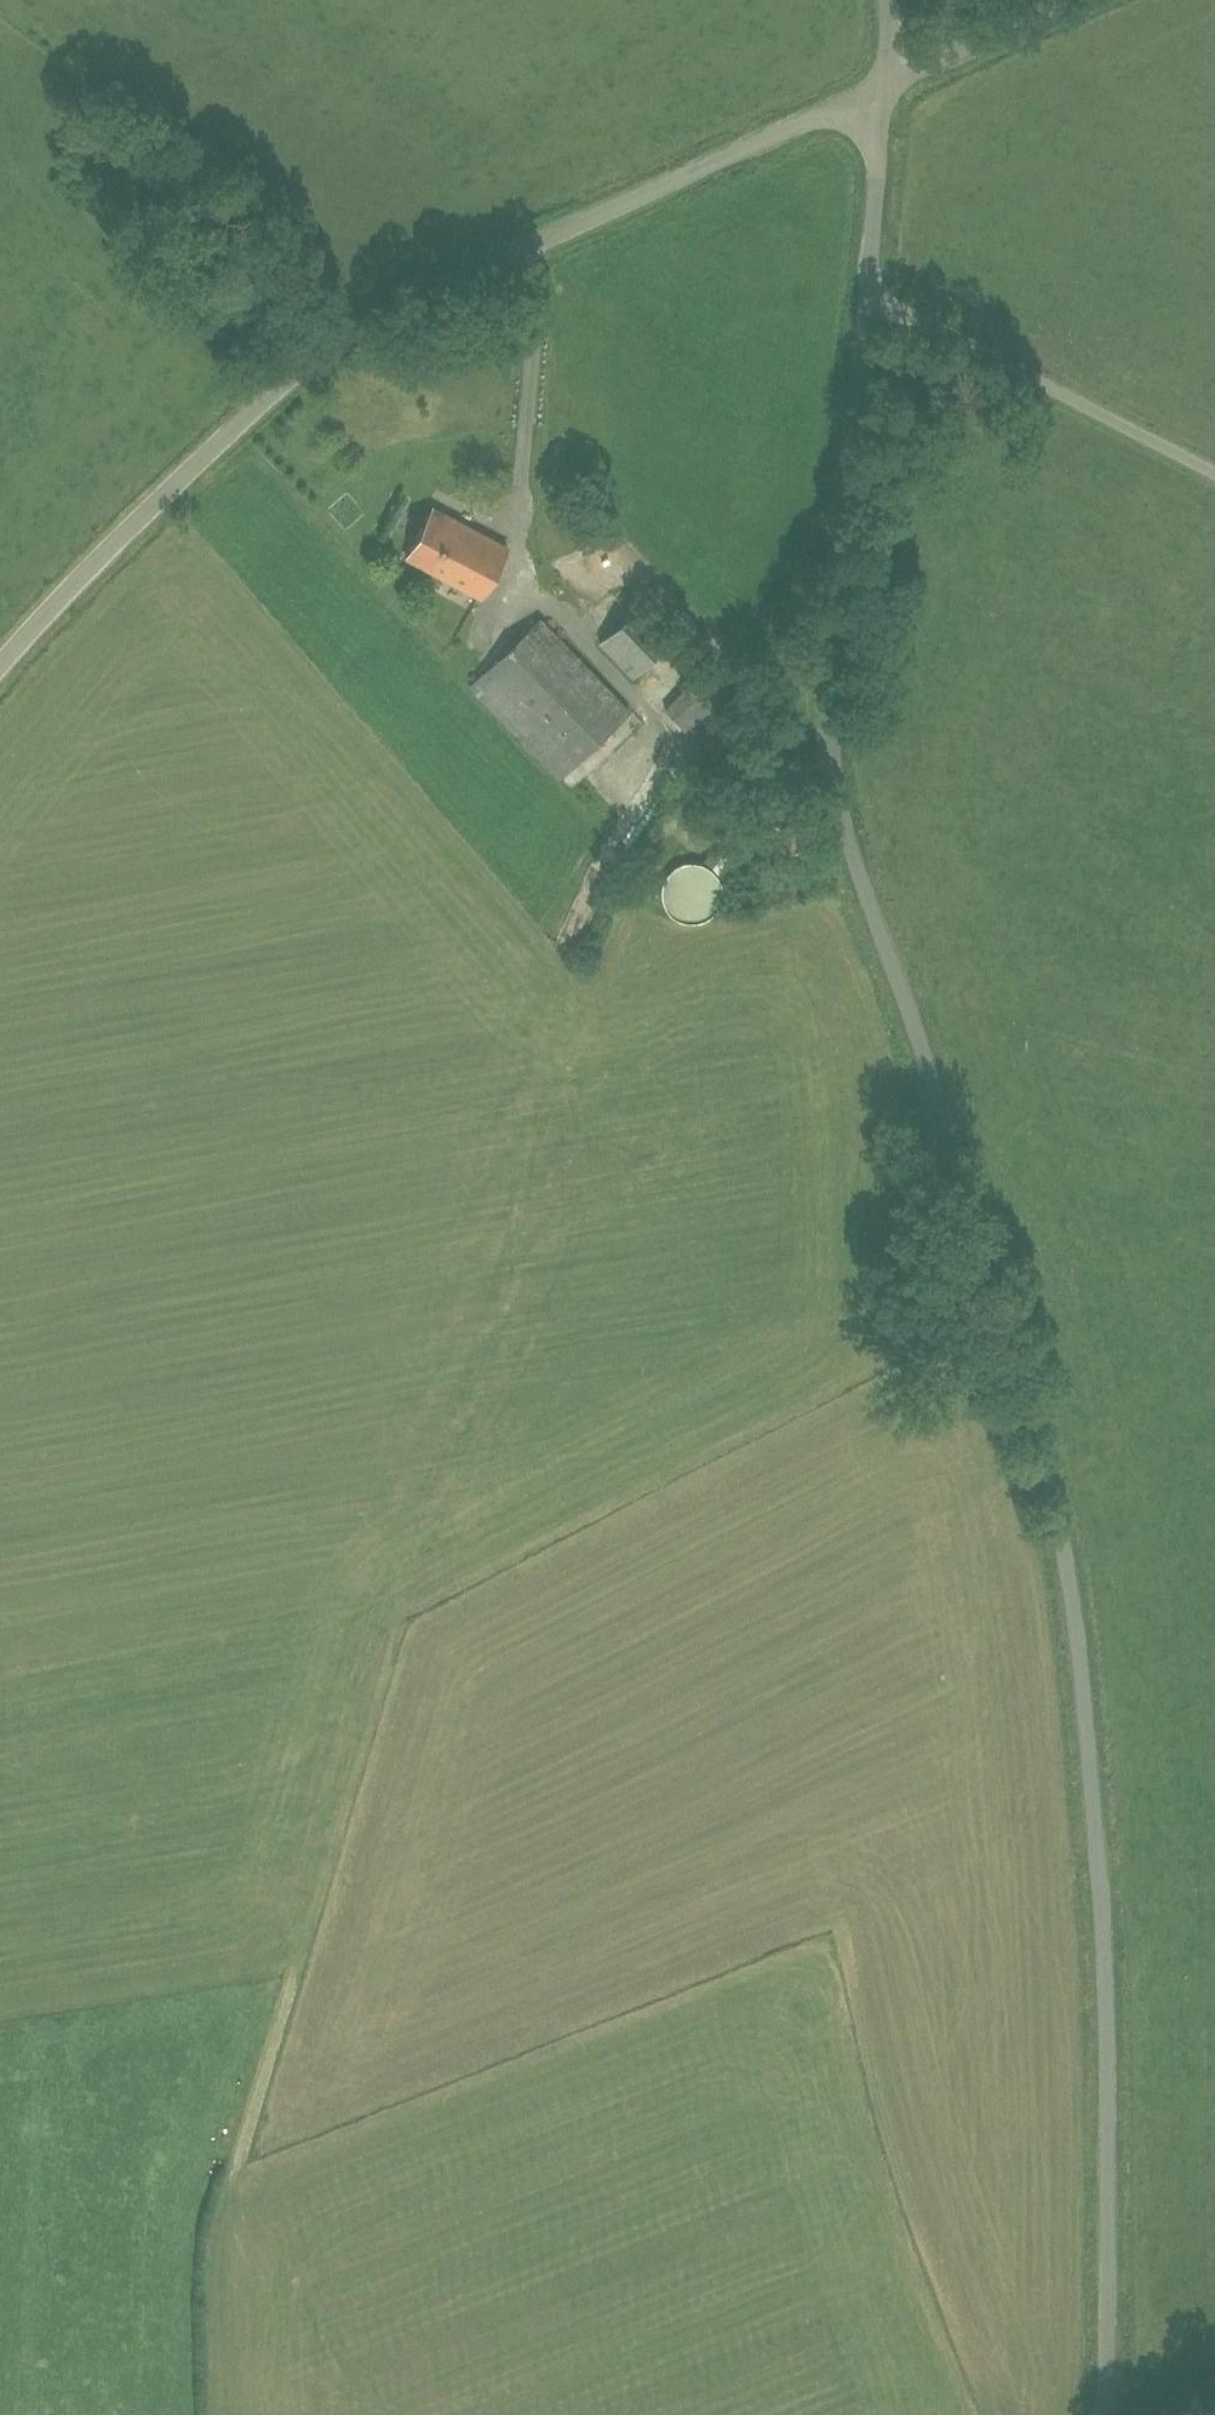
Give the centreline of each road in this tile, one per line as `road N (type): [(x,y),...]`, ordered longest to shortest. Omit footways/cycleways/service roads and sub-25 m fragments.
road 1 (unclassified): [(1104,2414),(1099,1900),(1070,1622),(1040,1472),(948,1139),(834,797),(833,630),(886,84)]
road 2 (unclassified): [(0,668),(145,513),(345,336),(886,84)]
road 3 (unclassified): [(886,84),(1072,0)]

